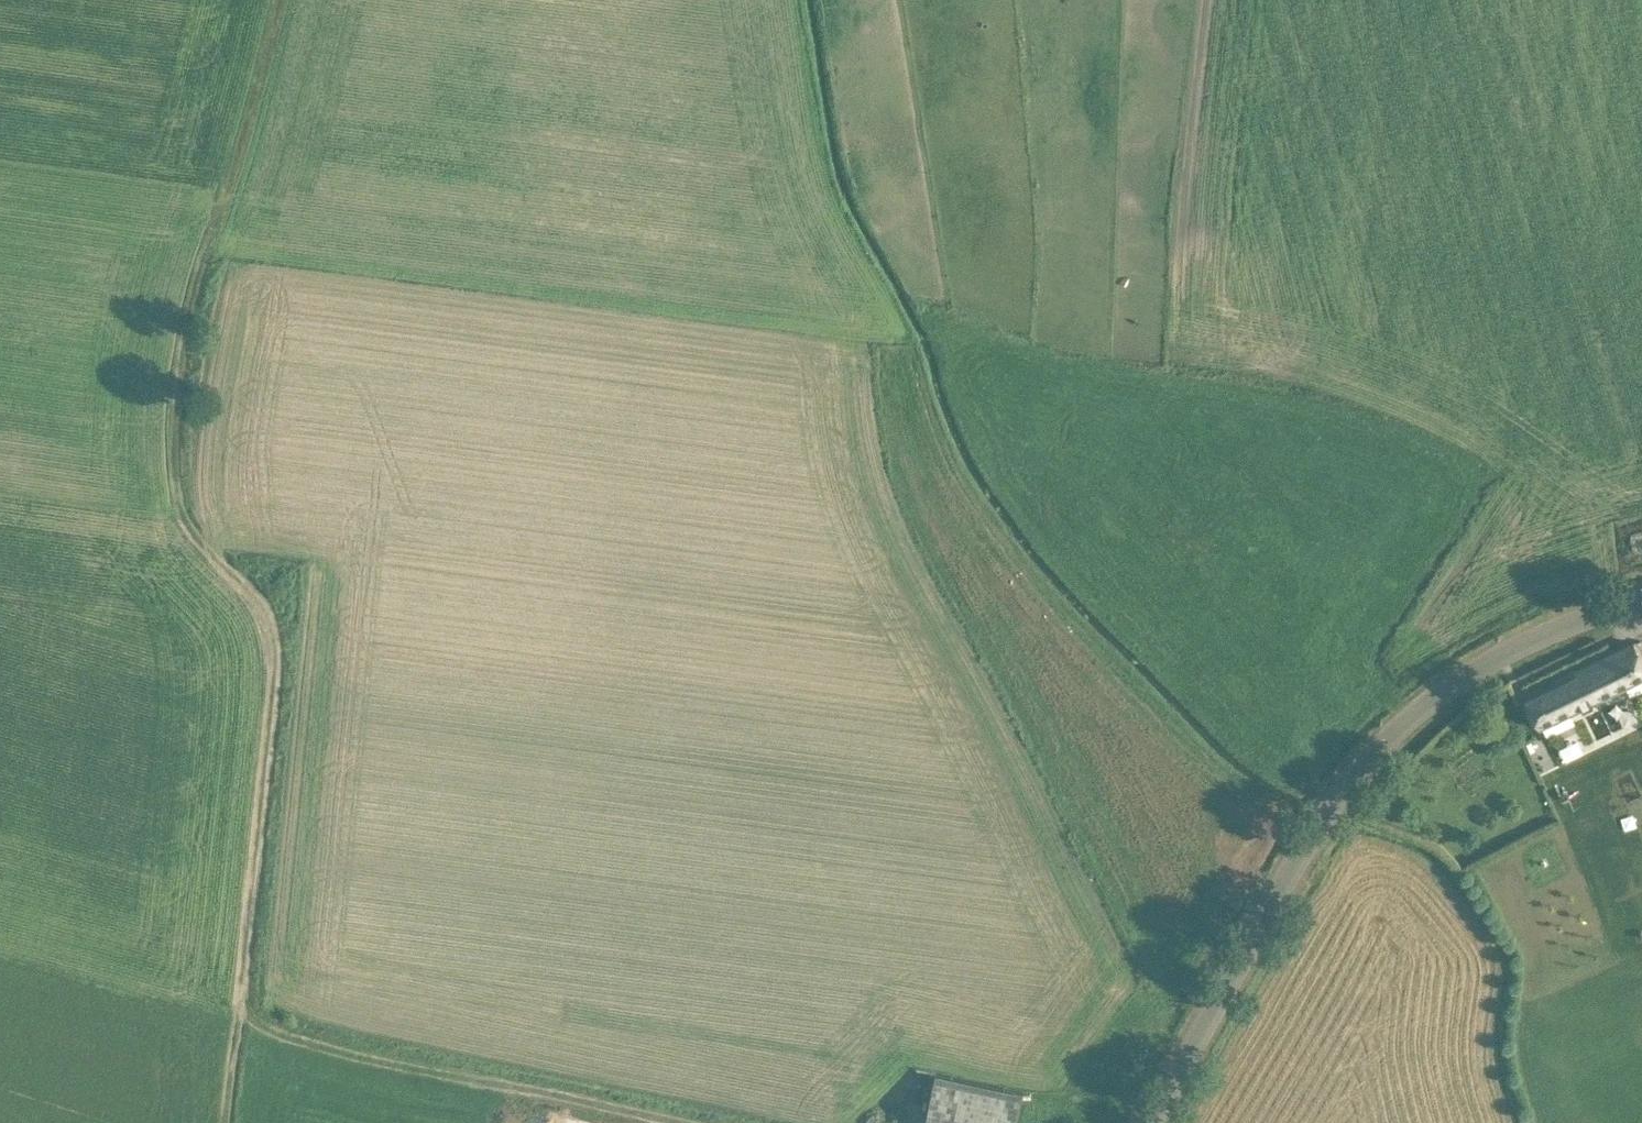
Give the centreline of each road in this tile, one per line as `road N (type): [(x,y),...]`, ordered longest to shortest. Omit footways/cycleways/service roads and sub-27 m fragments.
road 1 (track): [(233,1122),(278,630),(256,588),(185,522),(175,476),(180,371),(202,253),(250,108),(275,0)]
road 2 (tertiary): [(1641,606),(1513,648),(1395,729),(1254,926),(1143,1122)]
road 3 (track): [(684,1122),(266,1022),(247,994)]

